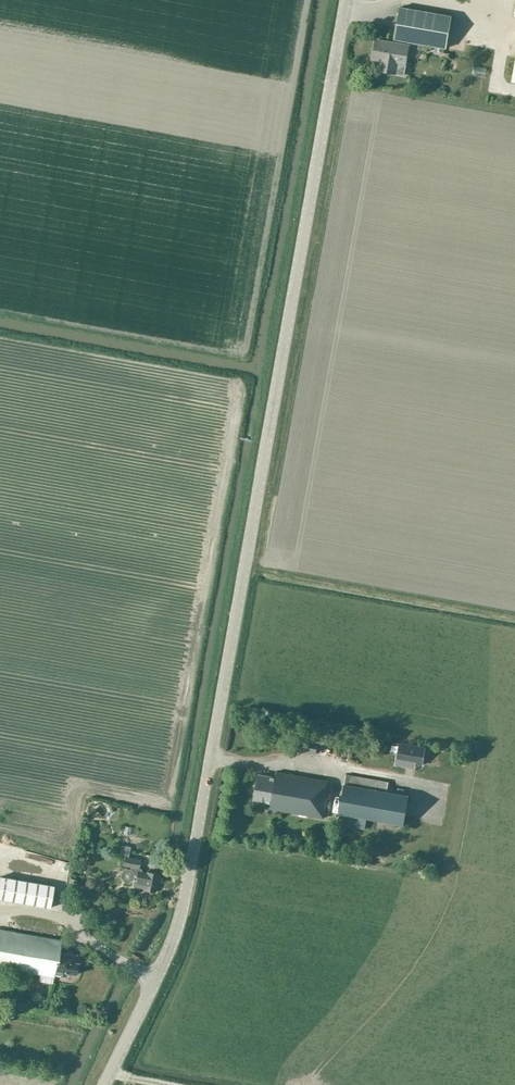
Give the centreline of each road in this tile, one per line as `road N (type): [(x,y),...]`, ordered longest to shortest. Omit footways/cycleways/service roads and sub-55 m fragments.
road 1 (tertiary): [(105,1084),(163,964),(187,890),(346,0)]

